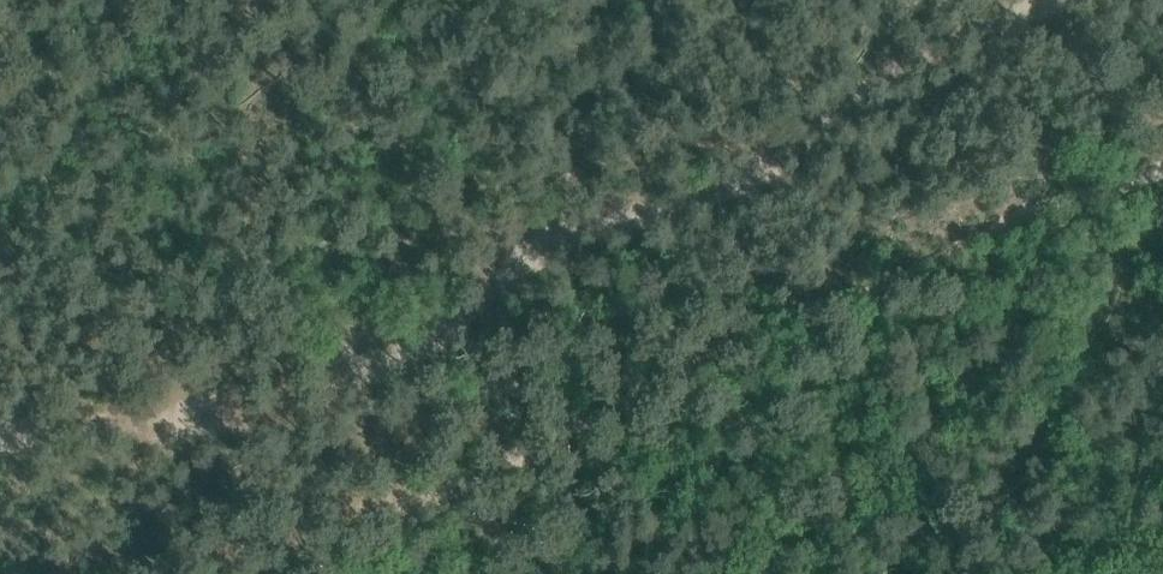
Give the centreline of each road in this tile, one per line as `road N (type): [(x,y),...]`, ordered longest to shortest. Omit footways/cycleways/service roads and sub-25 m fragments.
road 1 (track): [(1029,0),(884,74),(754,181),(530,250),(430,341),(367,375),(260,411),(0,434)]
road 2 (track): [(290,573),(694,357),(986,232),(1162,169)]

